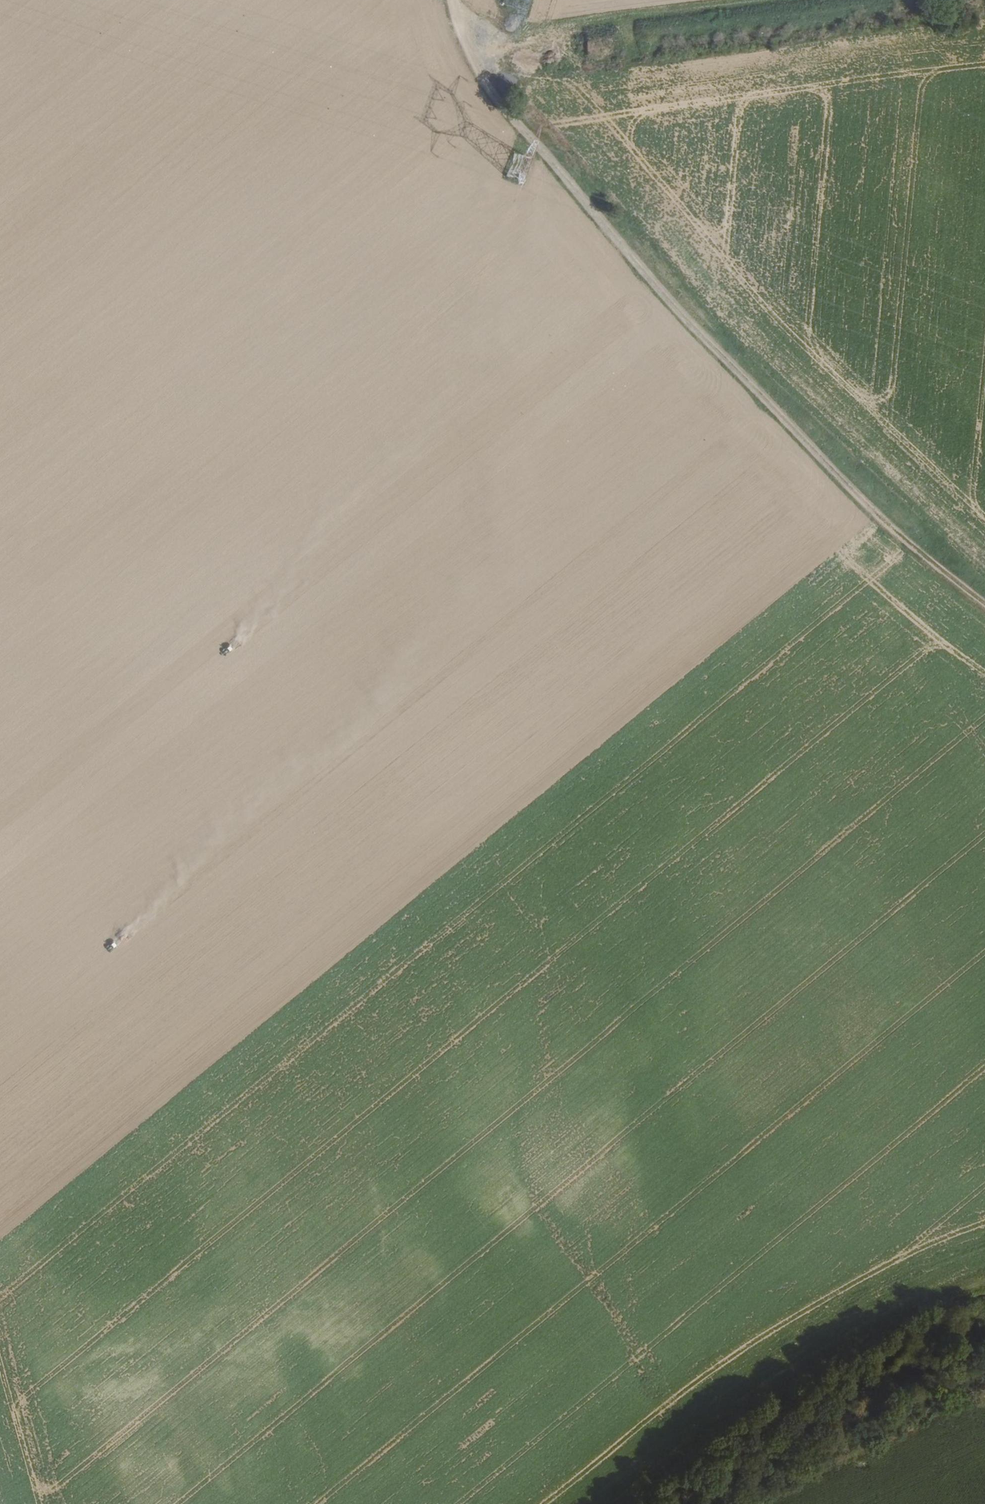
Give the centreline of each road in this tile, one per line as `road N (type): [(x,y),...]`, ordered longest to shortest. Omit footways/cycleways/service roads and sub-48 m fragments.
road 1 (track): [(984,609),(877,516),(568,186),(490,89),(455,0)]

